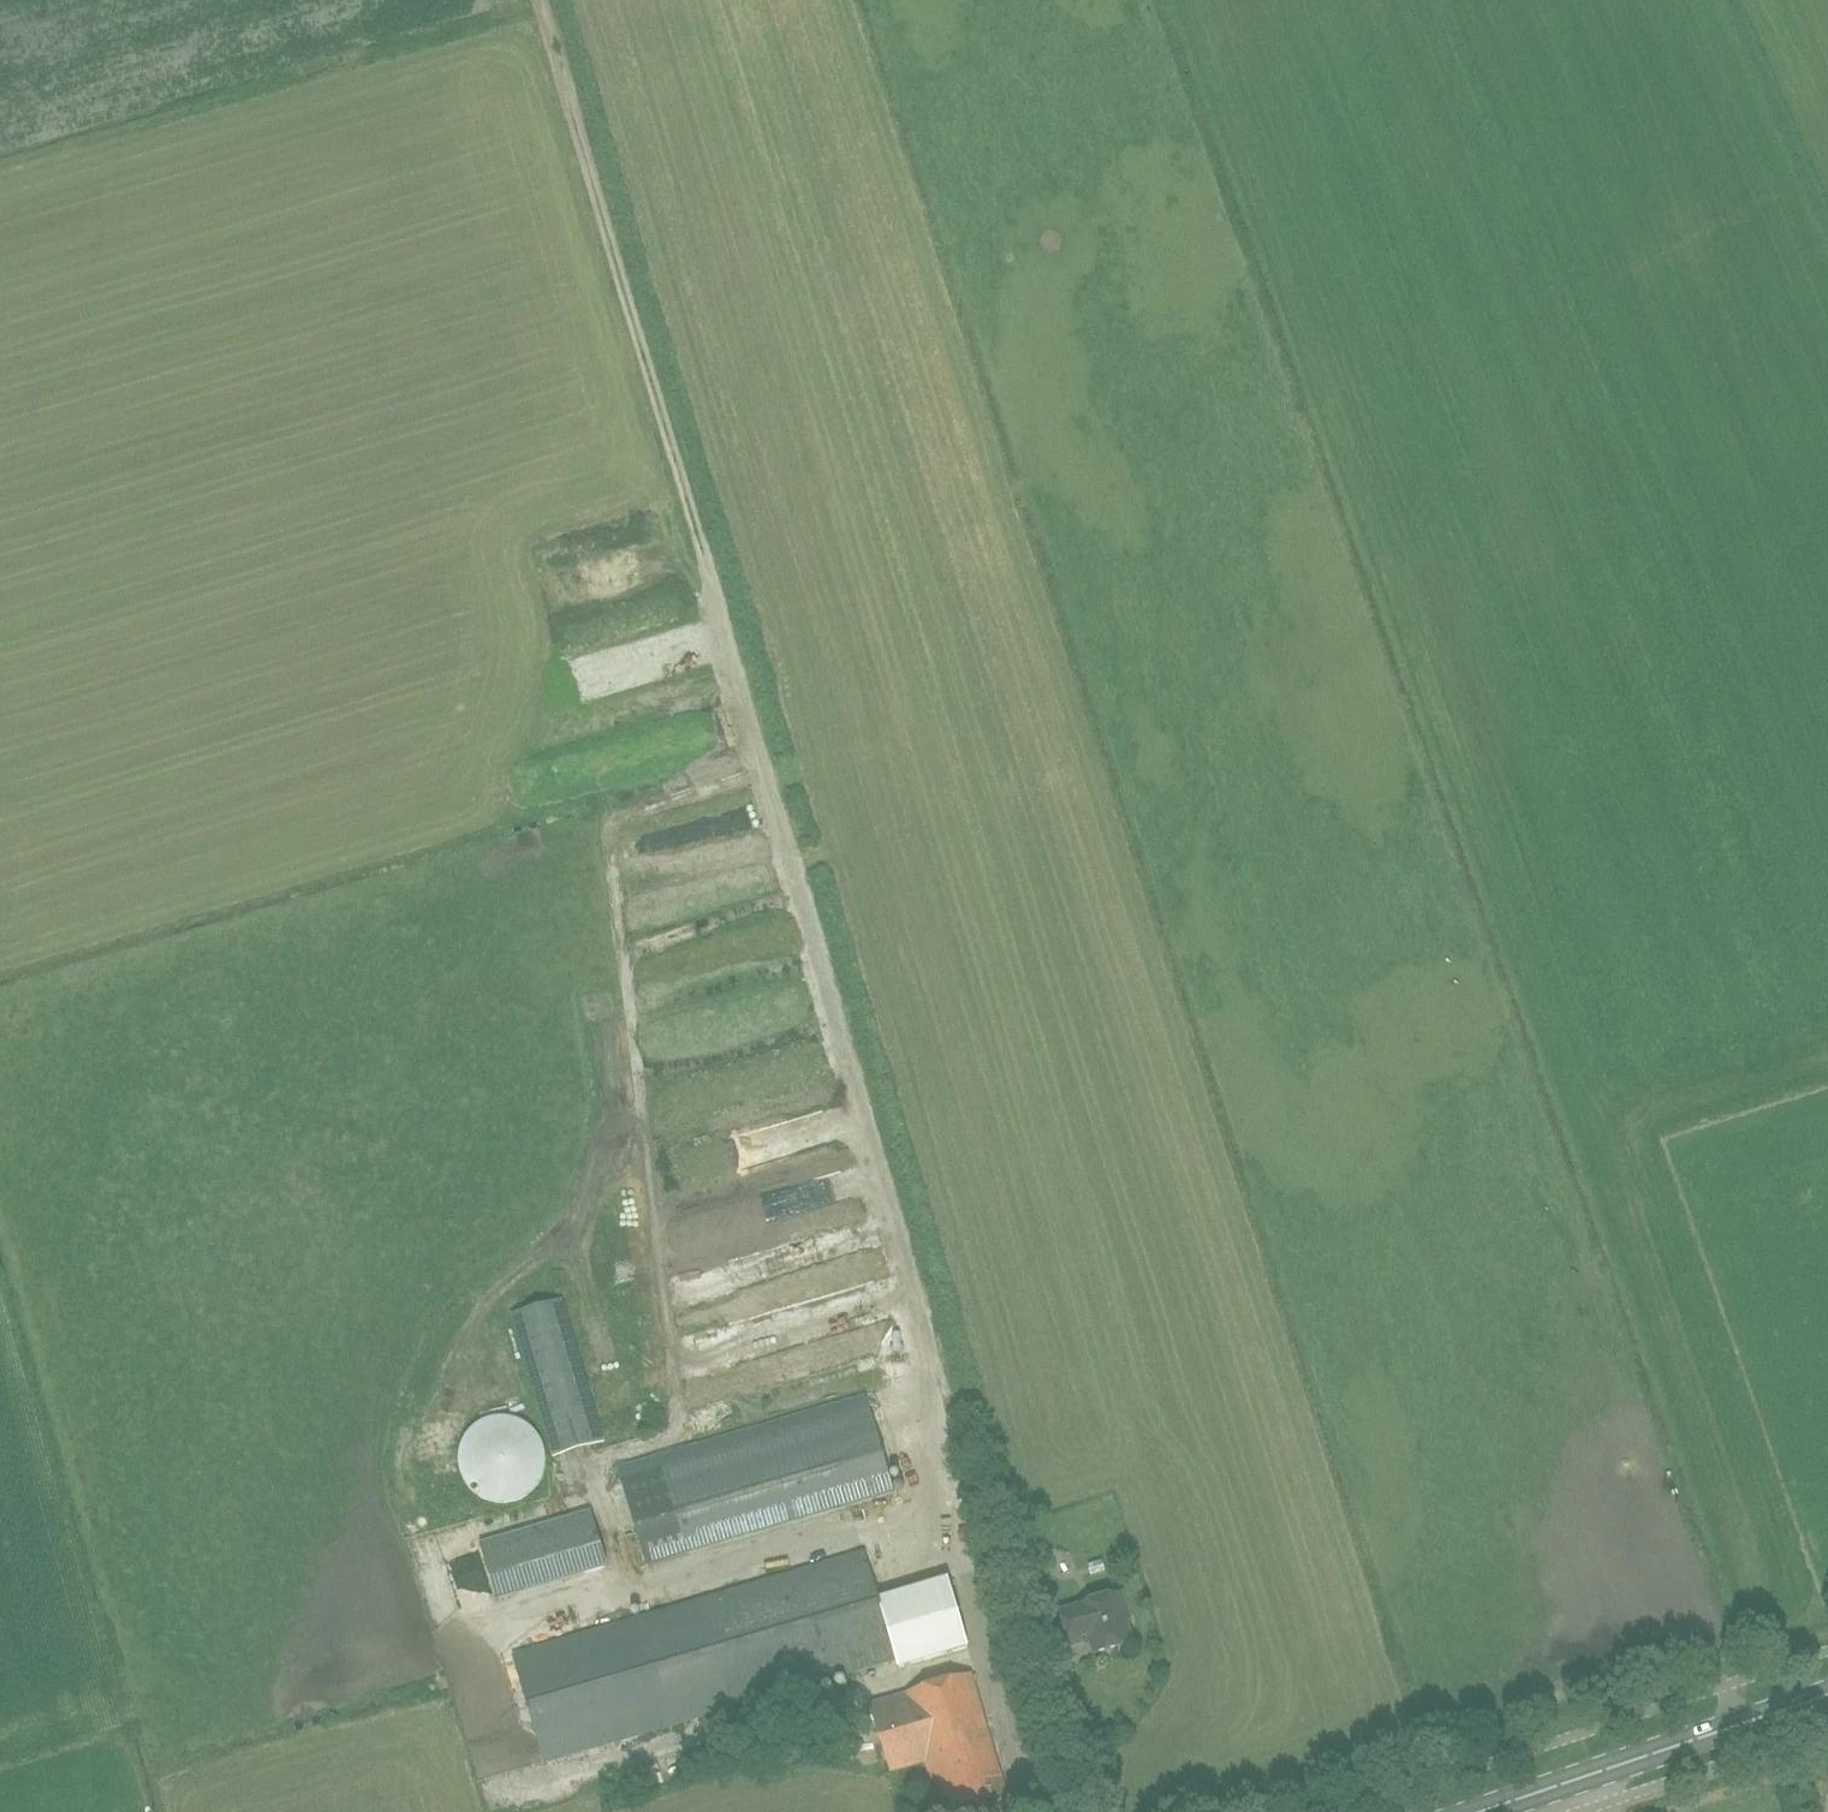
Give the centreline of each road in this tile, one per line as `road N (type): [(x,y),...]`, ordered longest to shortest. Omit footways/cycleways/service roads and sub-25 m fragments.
road 1 (primary): [(1484,1811),(1827,1696)]

